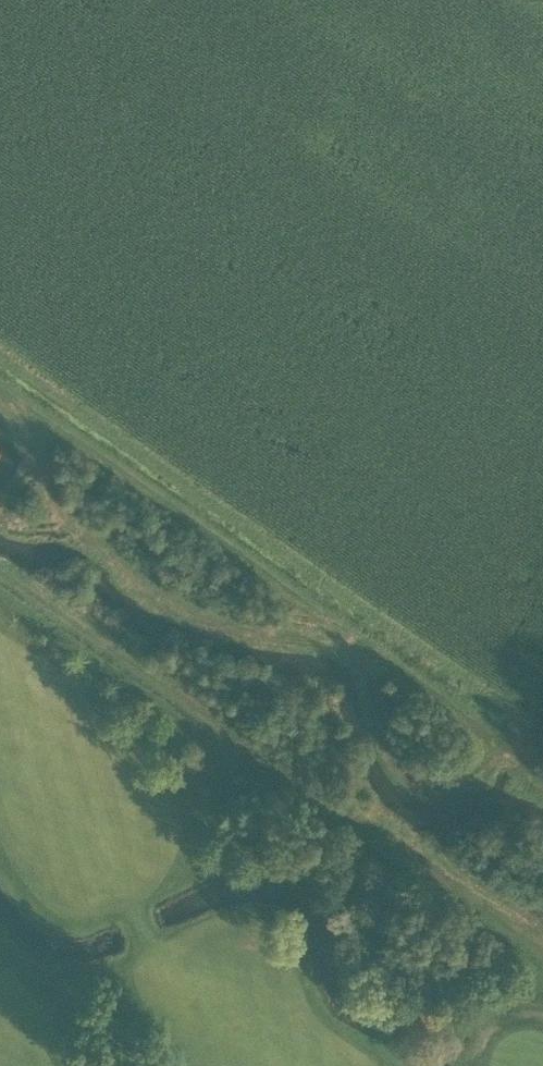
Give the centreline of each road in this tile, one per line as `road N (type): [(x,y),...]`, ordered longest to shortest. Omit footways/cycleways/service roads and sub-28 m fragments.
road 1 (track): [(542,956),(0,571)]
road 2 (track): [(0,384),(542,762)]

